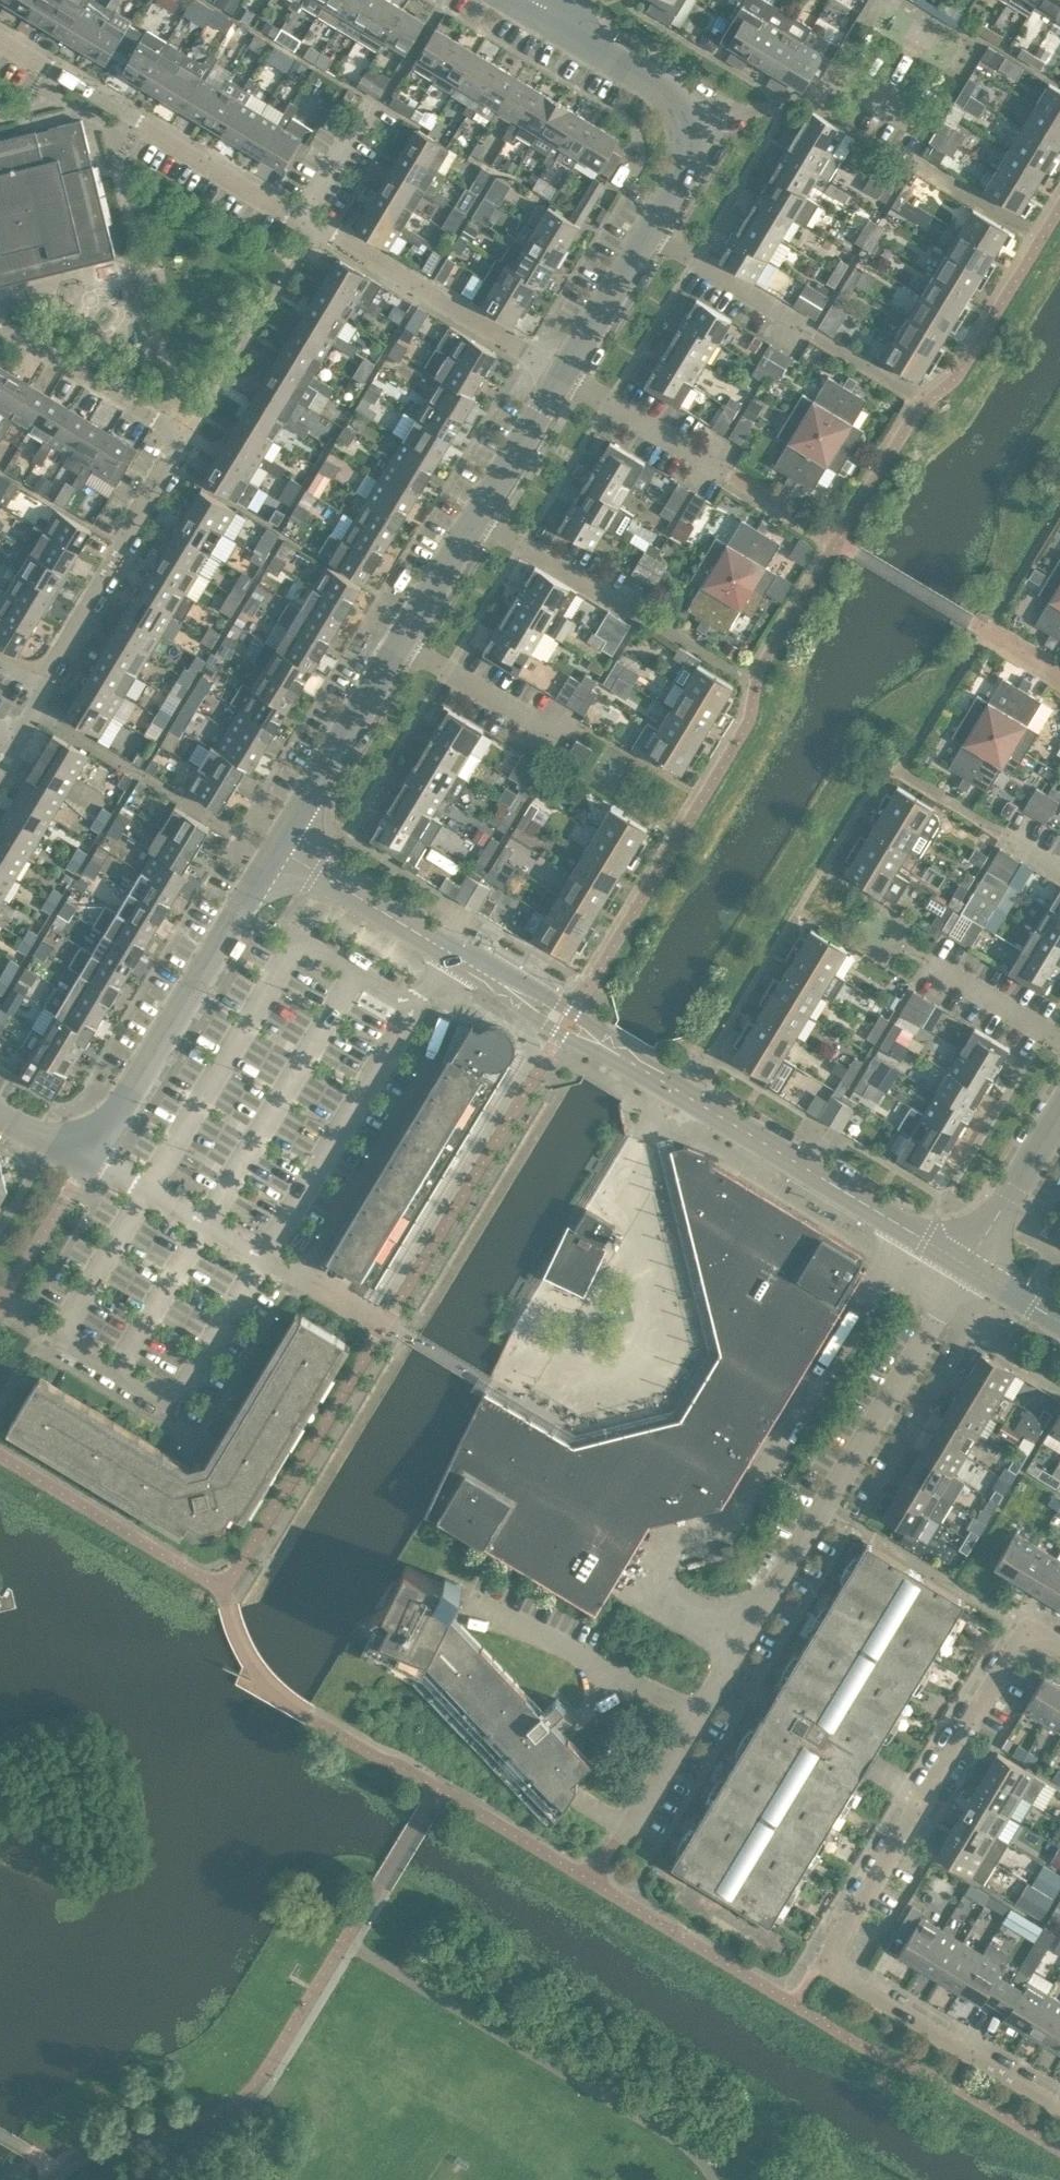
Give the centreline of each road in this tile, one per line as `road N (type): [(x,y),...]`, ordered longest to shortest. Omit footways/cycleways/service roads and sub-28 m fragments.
road 1 (tertiary): [(967,1265),(275,845)]
road 2 (residential): [(1059,2106),(840,1972),(833,1948),(1013,1652),(1029,1638),(1059,1644)]
road 3 (residential): [(628,1821),(967,1265)]
road 4 (tertiary): [(275,845),(557,372)]
road 5 (residential): [(40,679),(180,430),(0,327)]
road 6 (tertiary): [(557,372),(710,119),(539,21)]
road 7 (residential): [(275,845),(83,1164),(0,1114)]
road 8 (residential): [(0,34),(304,218)]
road 9 (residential): [(557,372),(304,218)]
road 10 (tertiary): [(967,1265),(1059,1117)]

